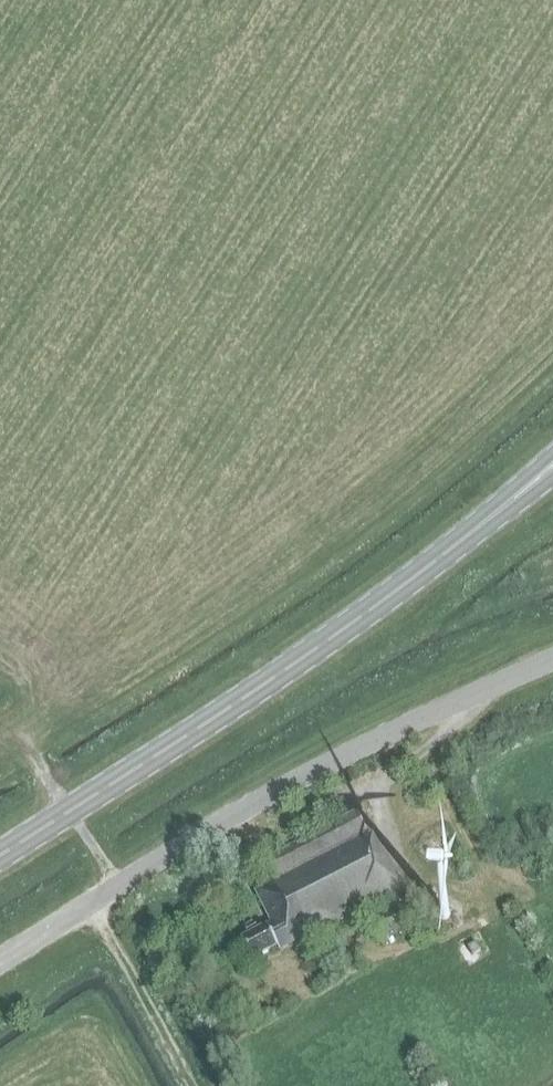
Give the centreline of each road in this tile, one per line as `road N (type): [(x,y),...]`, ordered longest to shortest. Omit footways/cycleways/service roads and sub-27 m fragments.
road 1 (unclassified): [(0,960),(320,768),(552,659)]
road 2 (primary): [(0,854),(263,684),(498,510)]

